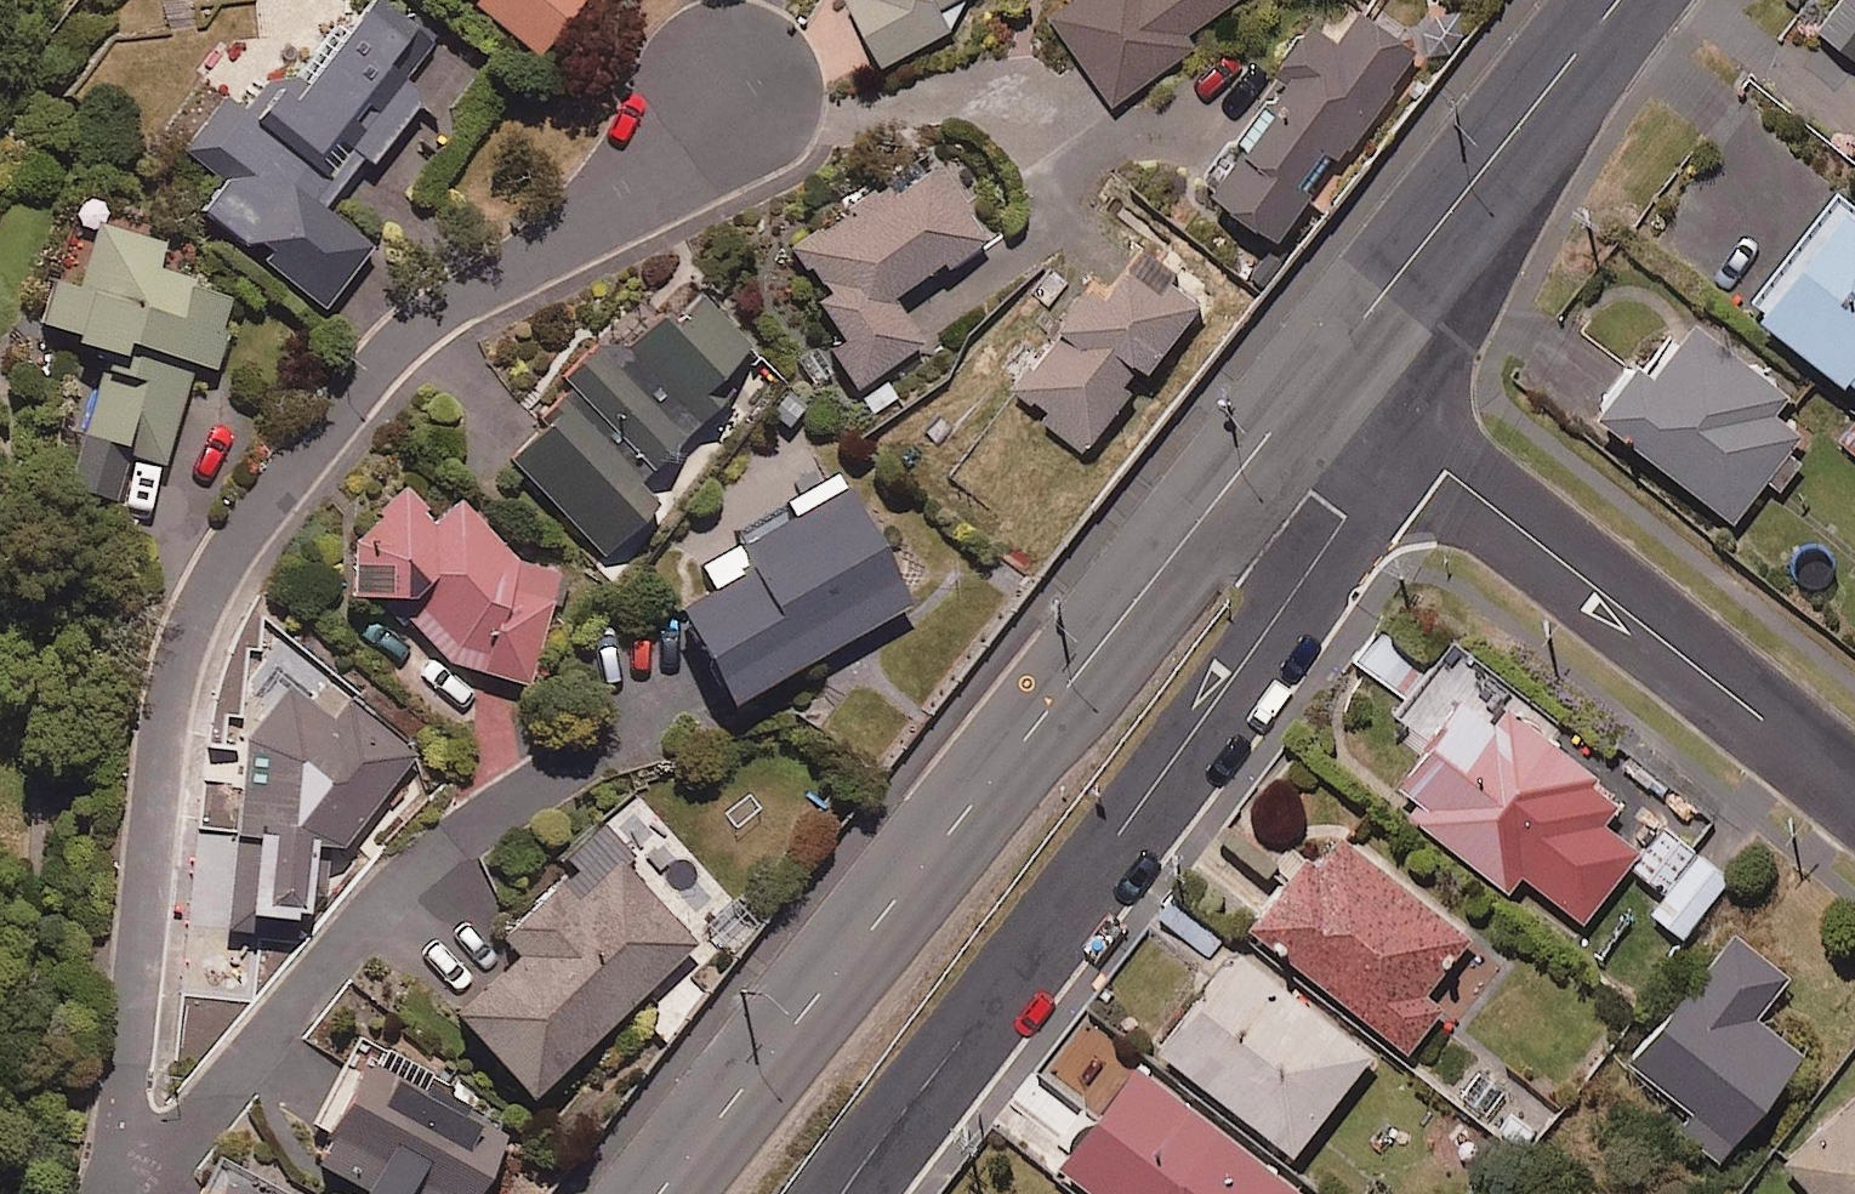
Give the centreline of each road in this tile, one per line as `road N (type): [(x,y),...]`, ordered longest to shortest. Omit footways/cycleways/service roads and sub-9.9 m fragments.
road 1 (residential): [(110,1193),(170,695),(224,558),(401,340),(633,193),(734,80)]
road 2 (secondary): [(666,1193),(1322,366)]
road 3 (residential): [(841,1193),(1127,829),(1403,431)]
road 4 (residential): [(1403,431),(1854,792)]
road 5 (secondary): [(1322,366),(1620,0)]

